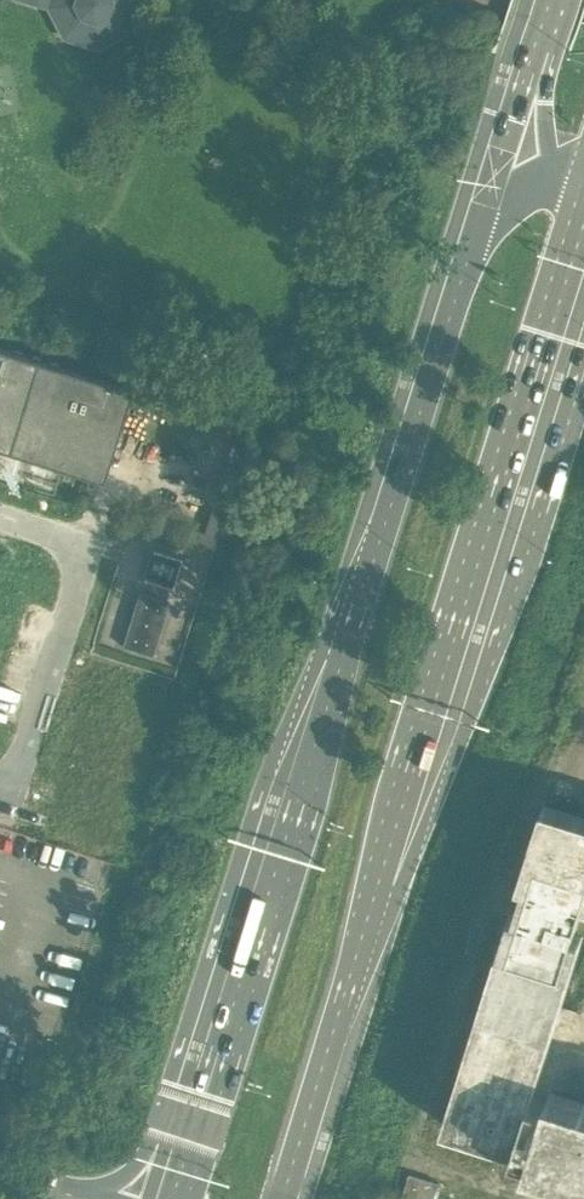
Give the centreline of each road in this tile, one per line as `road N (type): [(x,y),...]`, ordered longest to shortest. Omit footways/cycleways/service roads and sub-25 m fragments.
road 1 (primary): [(492,167),(179,1198)]
road 2 (primary): [(281,1198),(579,212)]
road 3 (primary): [(547,0),(492,167)]

